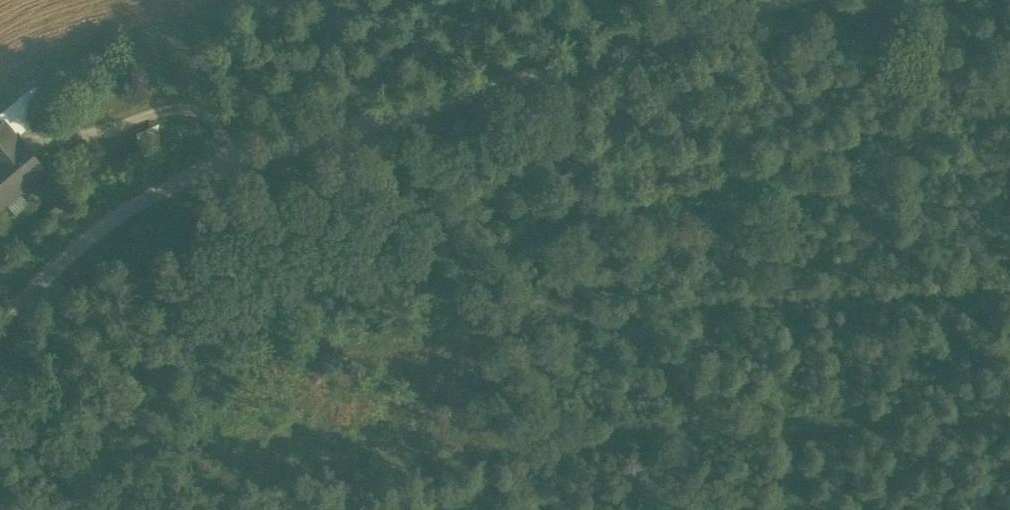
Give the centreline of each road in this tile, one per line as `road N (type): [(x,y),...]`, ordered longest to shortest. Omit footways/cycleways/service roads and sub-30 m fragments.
road 1 (unclassified): [(782,0),(259,153),(147,194),(0,310)]

